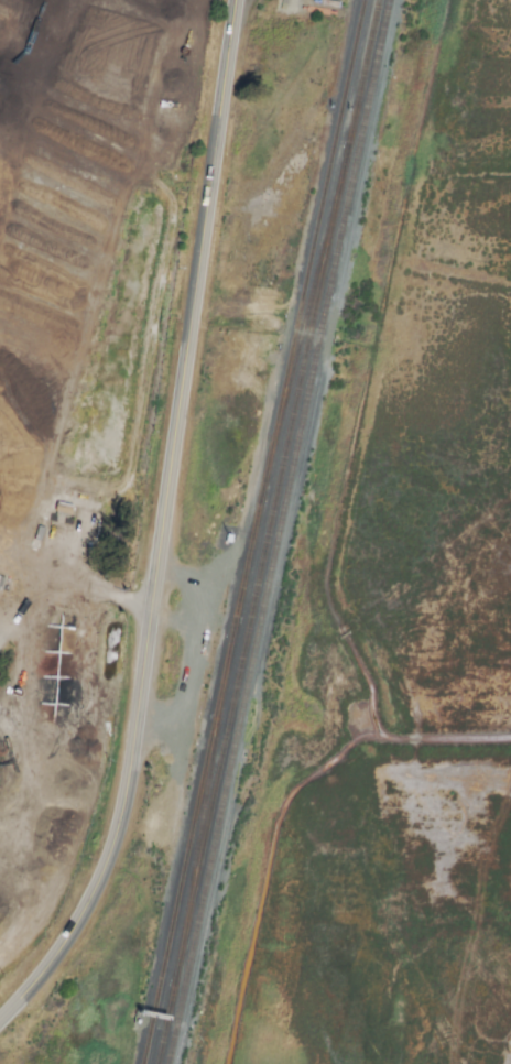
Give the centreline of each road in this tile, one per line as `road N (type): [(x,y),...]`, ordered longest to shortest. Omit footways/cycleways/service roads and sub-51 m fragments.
road 1 (tertiary): [(236,0),(130,791),(95,897),(0,1024)]

